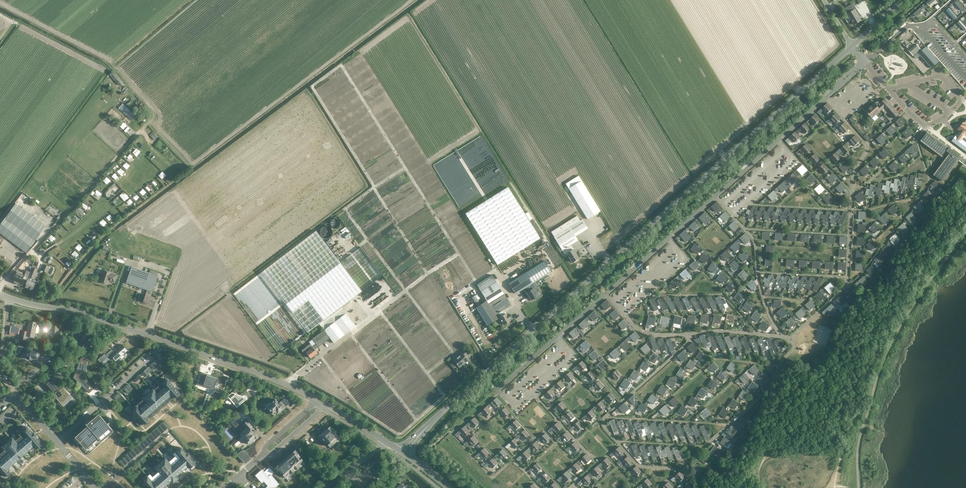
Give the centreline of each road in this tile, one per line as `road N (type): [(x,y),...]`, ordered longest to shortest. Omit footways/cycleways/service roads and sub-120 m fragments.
road 1 (tertiary): [(402,451),(852,46)]
road 2 (track): [(33,250),(152,113),(288,0)]
road 3 (tertiary): [(317,400),(171,342),(0,294)]
road 4 (track): [(374,187),(312,86),(341,65),(405,168)]
road 5 (track): [(428,273),(374,187),(405,168),(459,254)]
road 6 (track): [(152,113),(111,63),(0,5)]
road 7 (track): [(345,211),(452,351)]

